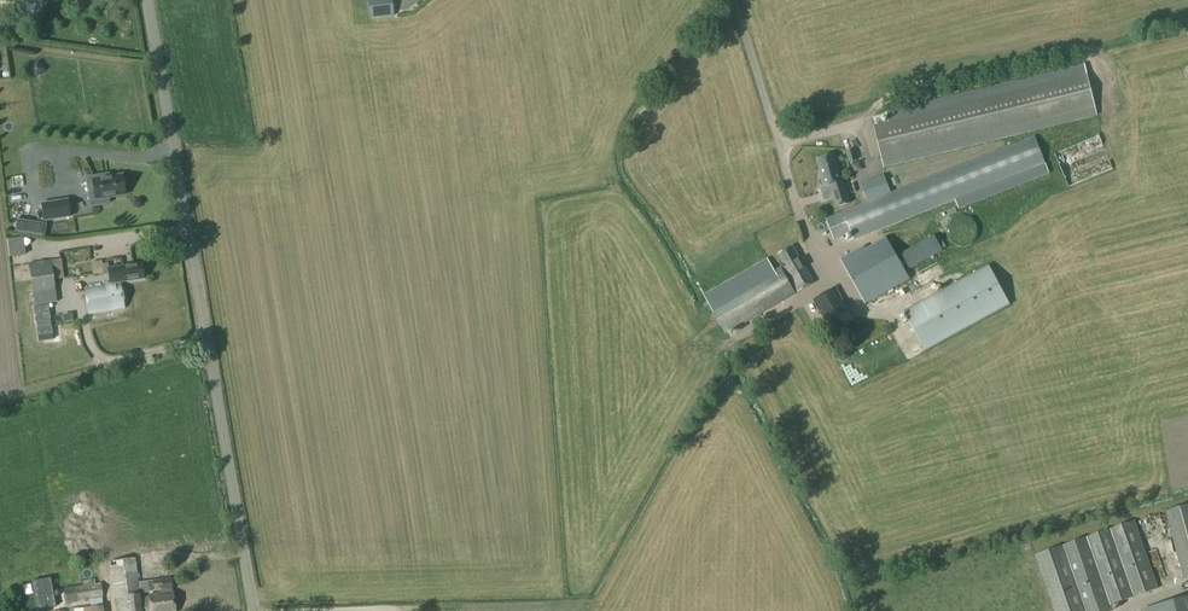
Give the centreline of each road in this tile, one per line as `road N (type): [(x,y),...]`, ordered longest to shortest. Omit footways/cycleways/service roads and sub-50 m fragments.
road 1 (unclassified): [(254,610),(147,0)]

